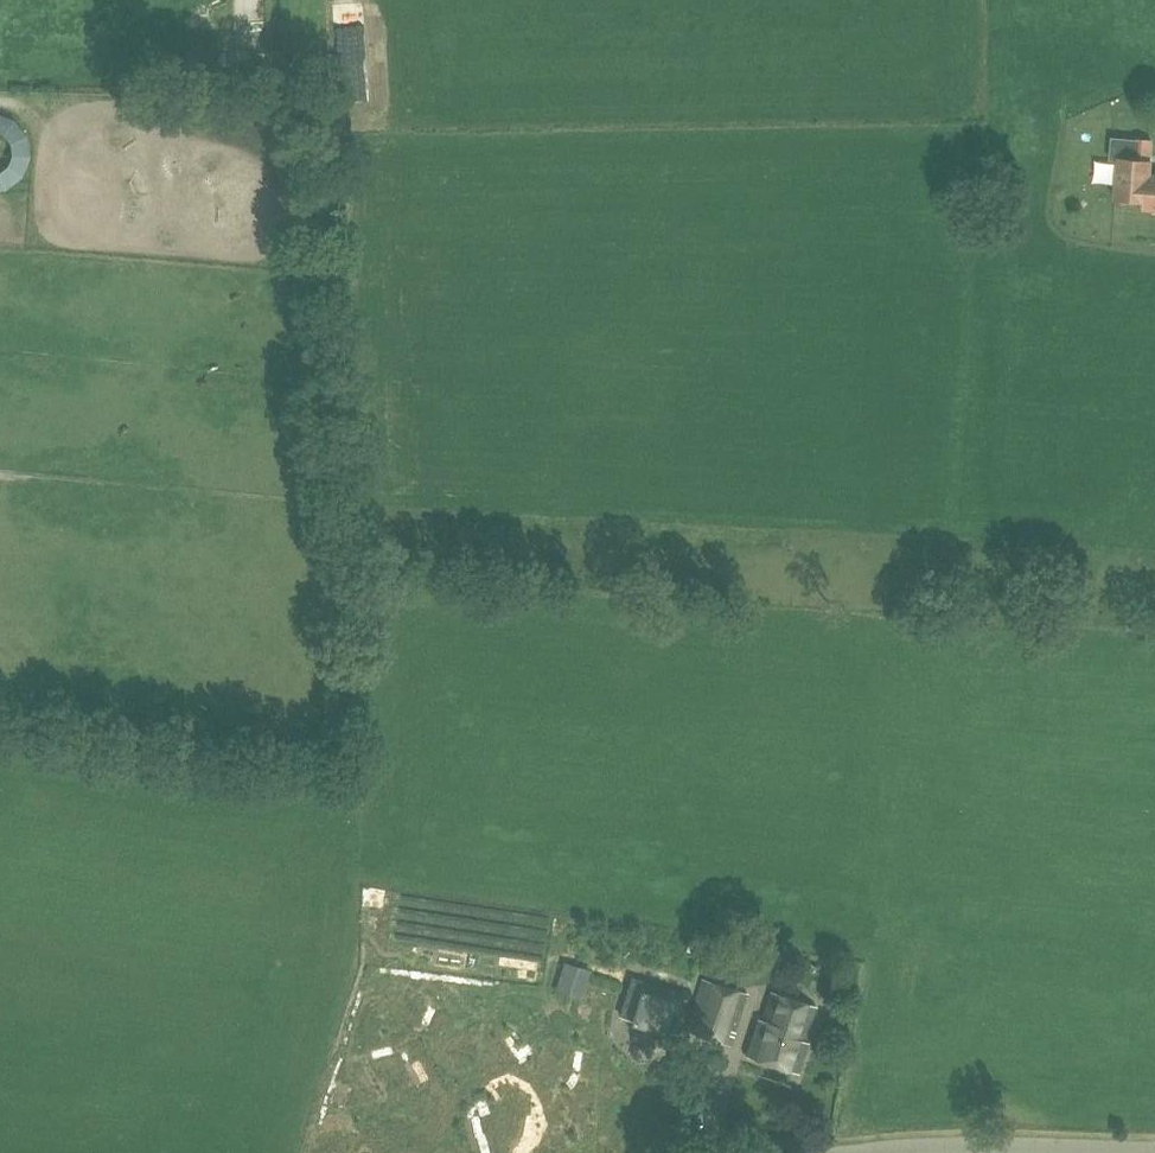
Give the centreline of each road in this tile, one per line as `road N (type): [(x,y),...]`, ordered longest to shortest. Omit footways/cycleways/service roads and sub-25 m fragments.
road 1 (unclassified): [(913,1152),(1108,1152)]

